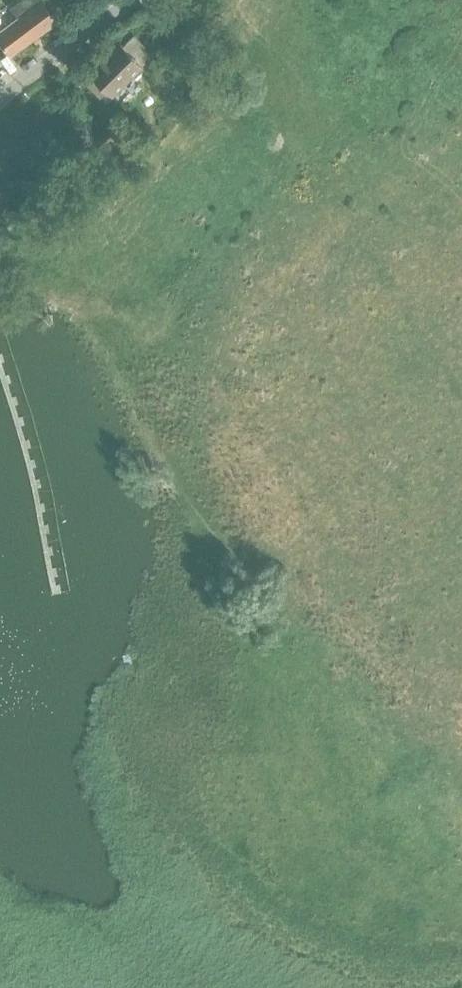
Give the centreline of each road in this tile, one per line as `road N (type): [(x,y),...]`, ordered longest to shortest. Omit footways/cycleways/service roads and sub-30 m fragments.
road 1 (unclassified): [(0,102),(131,0)]

